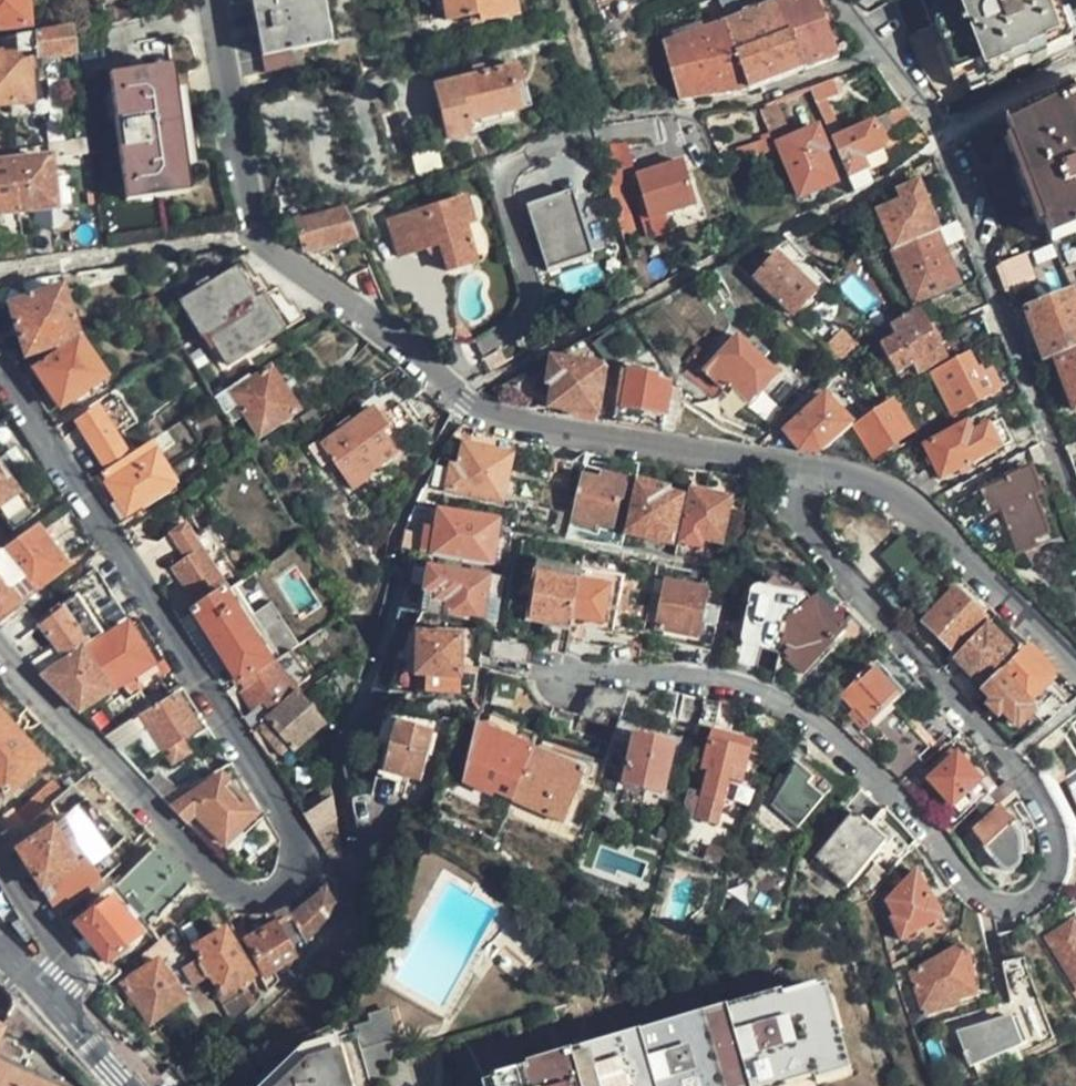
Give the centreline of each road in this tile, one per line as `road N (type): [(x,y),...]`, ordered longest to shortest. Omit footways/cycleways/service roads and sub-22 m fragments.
road 1 (residential): [(564,680),(727,685),(783,702),(867,767),(962,881),(1003,906),(1038,894),(1057,847),(1054,813),(818,549),(800,515),(804,468)]
road 2 (residential): [(0,650),(221,882),(257,897),(290,883),(299,853),(289,820),(0,368)]
road 3 (residential): [(213,0),(247,209),(269,252),(498,419),(804,468)]
road 4 (residential): [(1075,511),(949,147),(848,0)]
road 5 (residential): [(804,468),(898,494),(1075,664)]
road 6 (residential): [(47,997),(61,975),(57,950),(0,849)]

